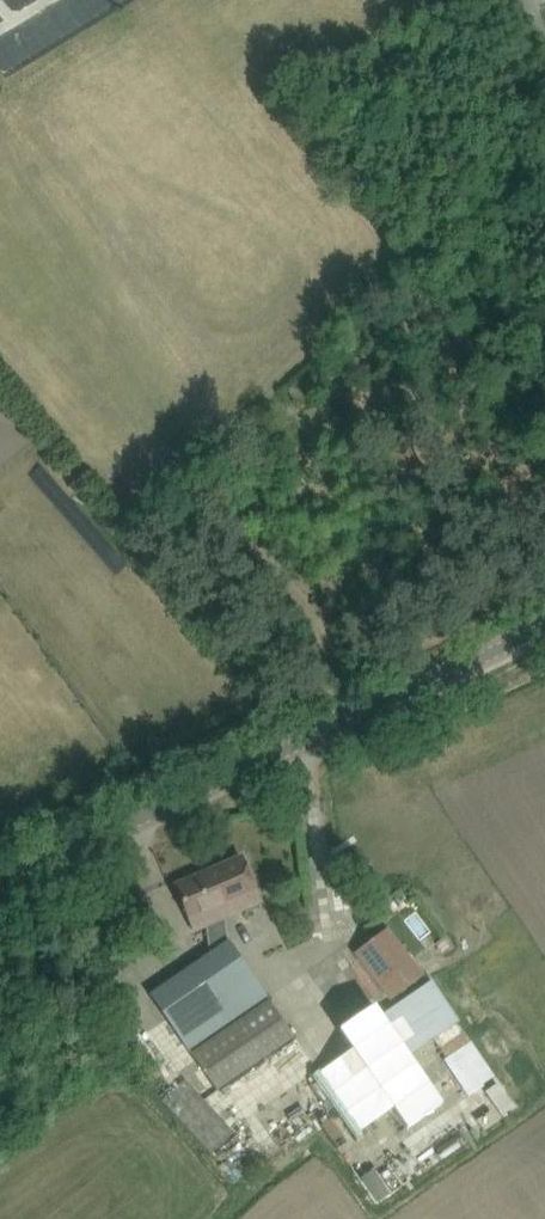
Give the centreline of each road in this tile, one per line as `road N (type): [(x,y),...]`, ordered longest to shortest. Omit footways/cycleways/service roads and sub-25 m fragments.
road 1 (tertiary): [(0,888),(544,629)]

